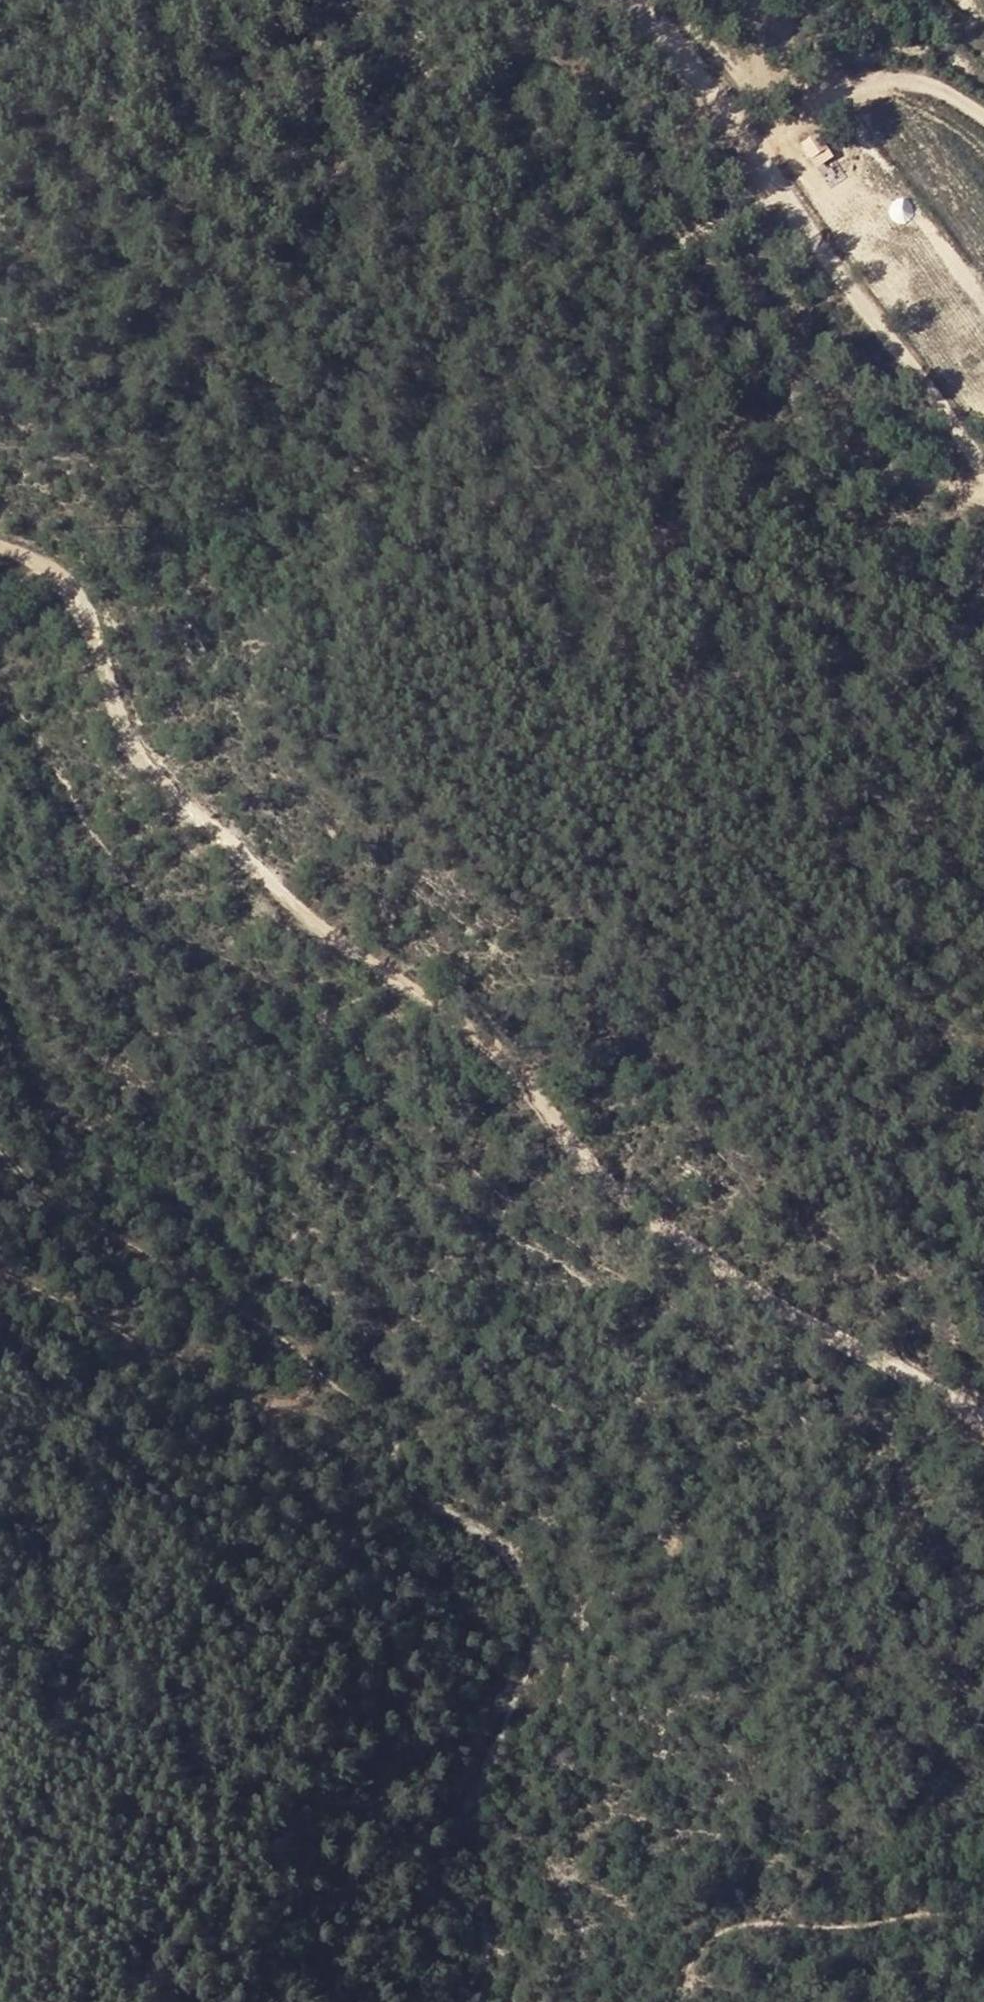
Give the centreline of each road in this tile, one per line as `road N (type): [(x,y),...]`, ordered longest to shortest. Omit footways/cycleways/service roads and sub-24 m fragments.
road 1 (track): [(0,548),(50,572),(103,627),(155,764),(179,800),(355,946),(524,1059),(648,1217),(973,1400),(983,1414)]
road 2 (track): [(983,467),(713,78),(639,0)]

